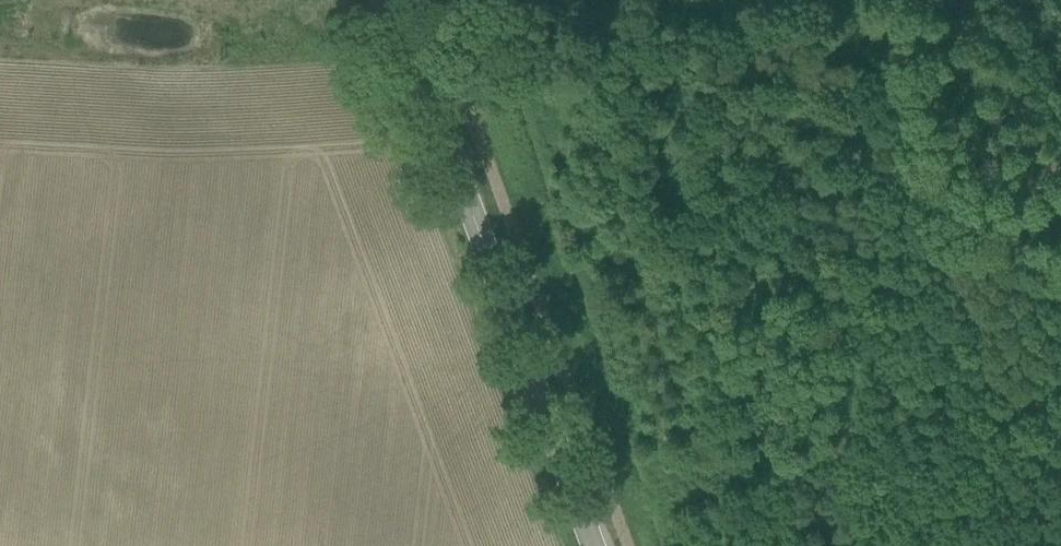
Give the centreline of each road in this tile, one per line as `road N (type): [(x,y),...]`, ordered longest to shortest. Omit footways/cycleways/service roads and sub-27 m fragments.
road 1 (tertiary): [(593,545),(385,0)]

